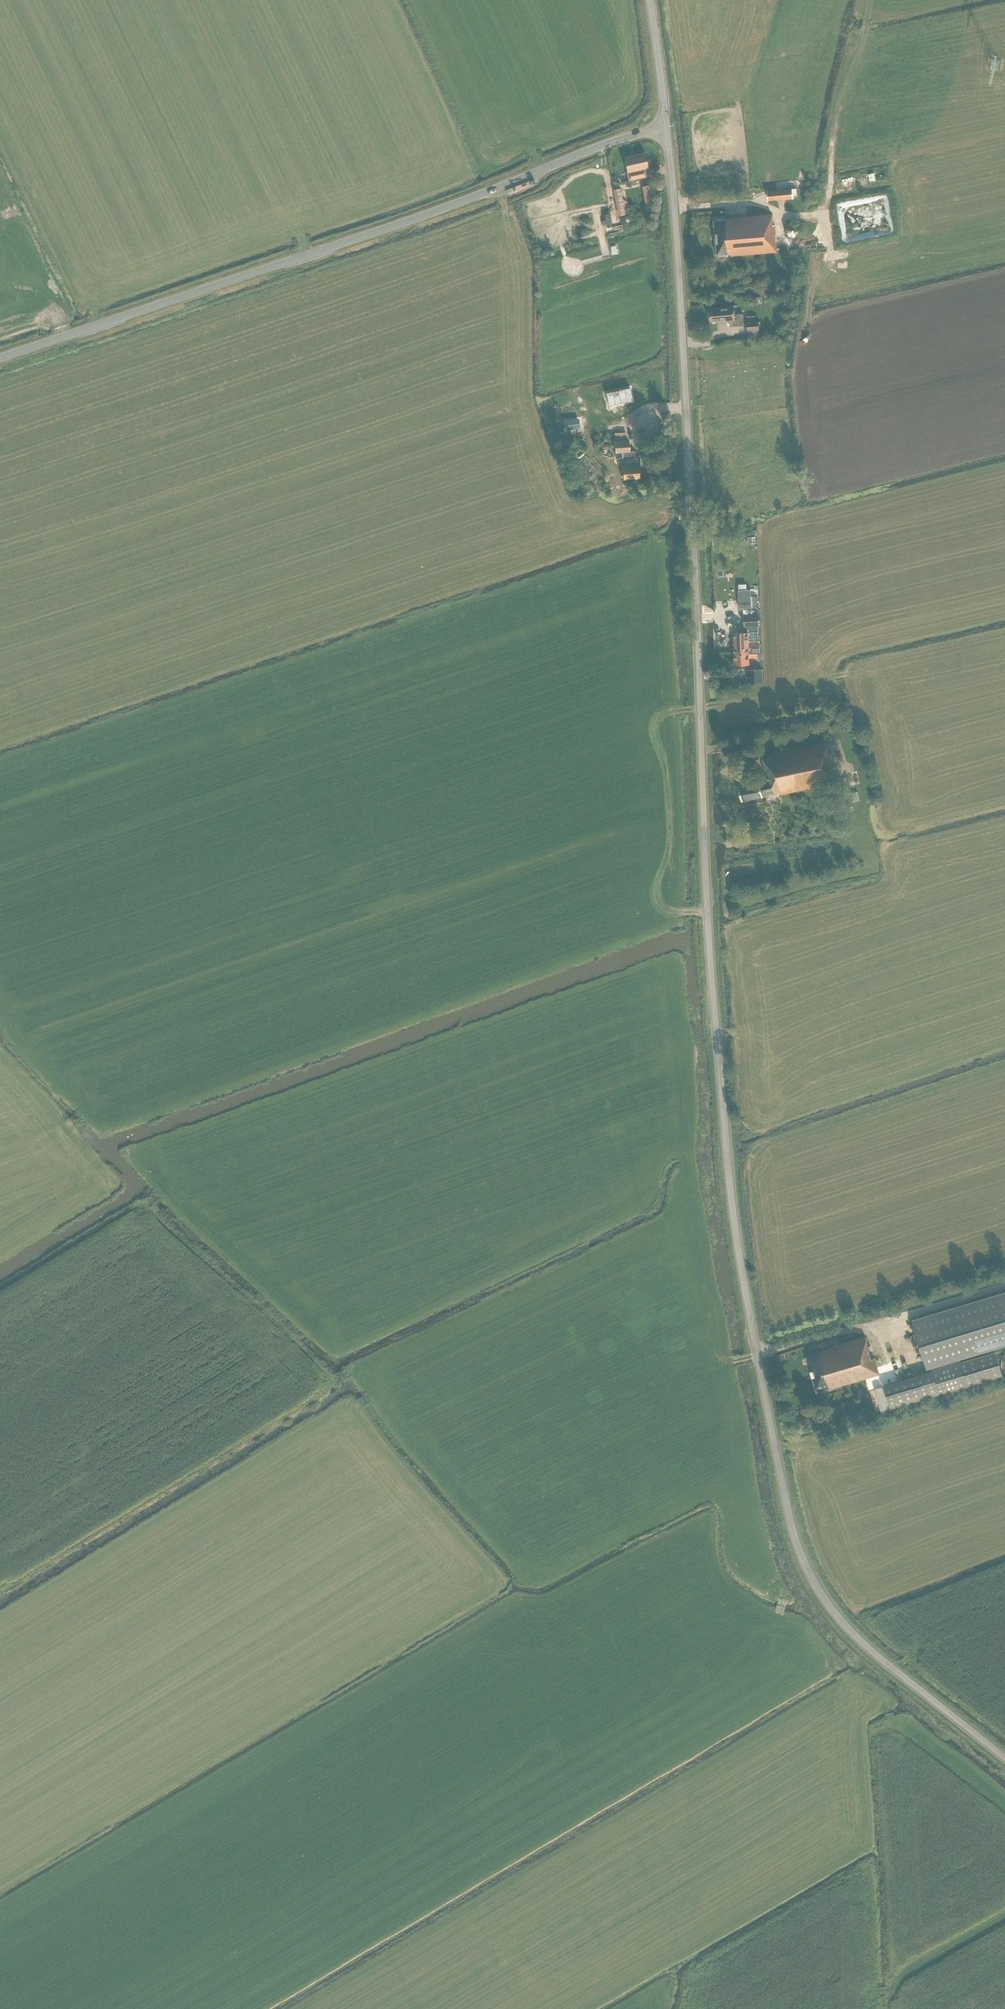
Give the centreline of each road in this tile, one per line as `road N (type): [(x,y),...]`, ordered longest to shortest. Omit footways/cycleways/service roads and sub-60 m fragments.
road 1 (tertiary): [(1004,1759),(869,1651),(830,1607),(803,1560),(788,1510),(732,1200),(666,129)]
road 2 (unclassified): [(0,358),(666,129)]
road 3 (tertiary): [(666,129),(650,0)]

